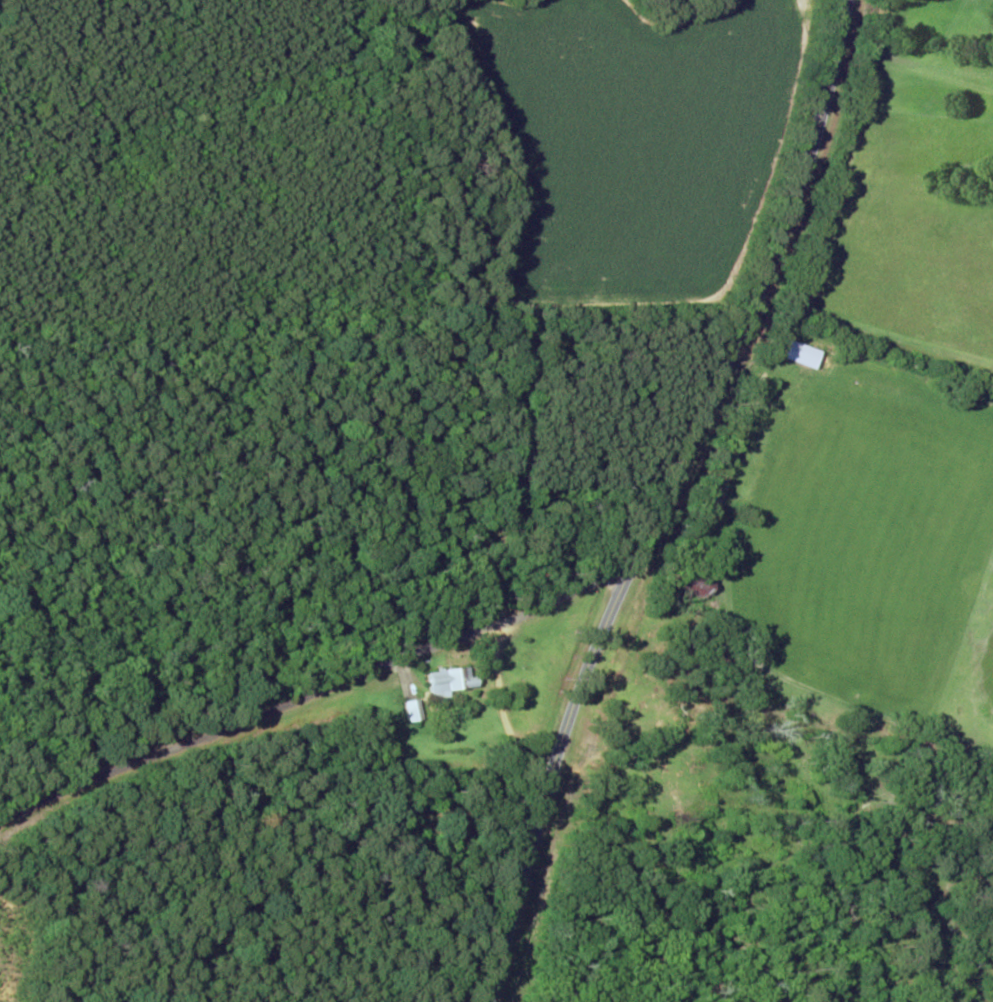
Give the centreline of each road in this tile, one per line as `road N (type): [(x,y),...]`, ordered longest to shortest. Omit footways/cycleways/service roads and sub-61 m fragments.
road 1 (residential): [(525,1001),(616,705),(626,620),(665,575),(830,161),(869,0)]
road 2 (residential): [(0,876),(74,834),(556,630),(626,620)]

